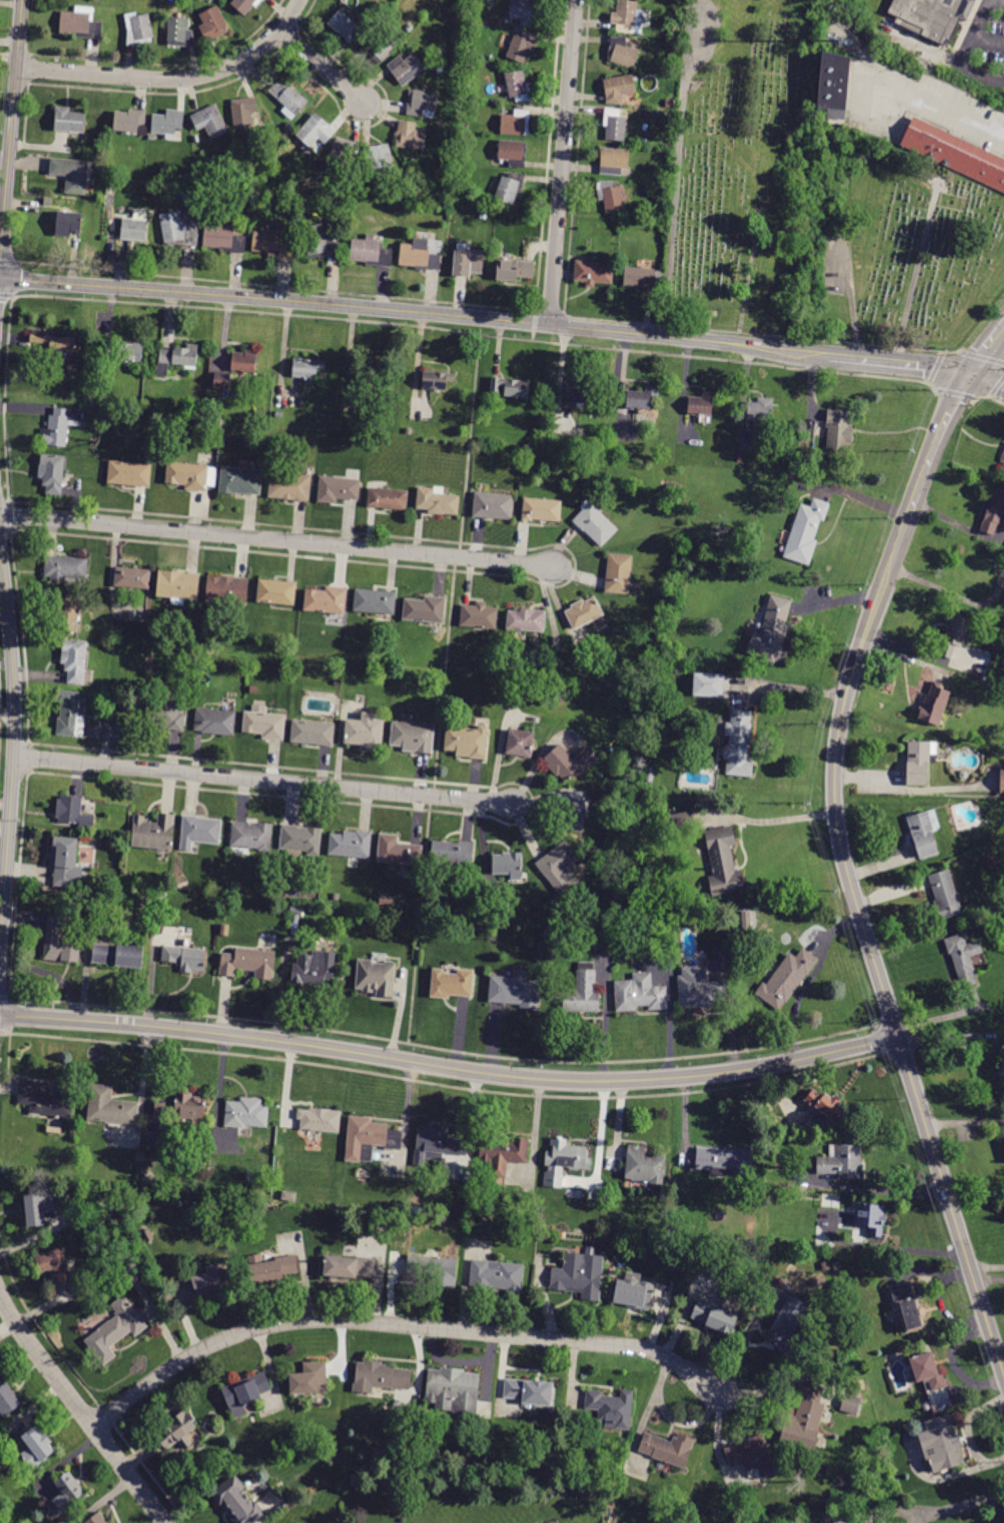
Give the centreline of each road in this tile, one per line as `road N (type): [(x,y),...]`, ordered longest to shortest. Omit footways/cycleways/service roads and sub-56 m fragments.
road 1 (residential): [(897,1039),(735,1071),(581,1082),(282,1041),(0,1016)]
road 2 (tertiary): [(1003,1376),(838,830),(845,699),(902,530)]
road 3 (residential): [(830,353),(0,279)]
road 4 (residential): [(719,1390),(629,1346),(316,1320),(263,1327),(199,1350),(93,1427)]
road 5 (residential): [(0,519),(557,566)]
road 6 (residential): [(16,757),(513,805)]
road 7 (residential): [(0,932),(16,757),(0,547)]
road 8 (residential): [(550,325),(576,0)]
road 9 (residential): [(17,68),(198,77),(272,41),(299,0)]
road 10 (residential): [(0,279),(22,0)]
road 11 (residential): [(165,1522),(0,1296)]
road 12 (tertiary): [(902,530),(938,434),(973,372)]
road 13 (residential): [(973,372),(830,353)]

